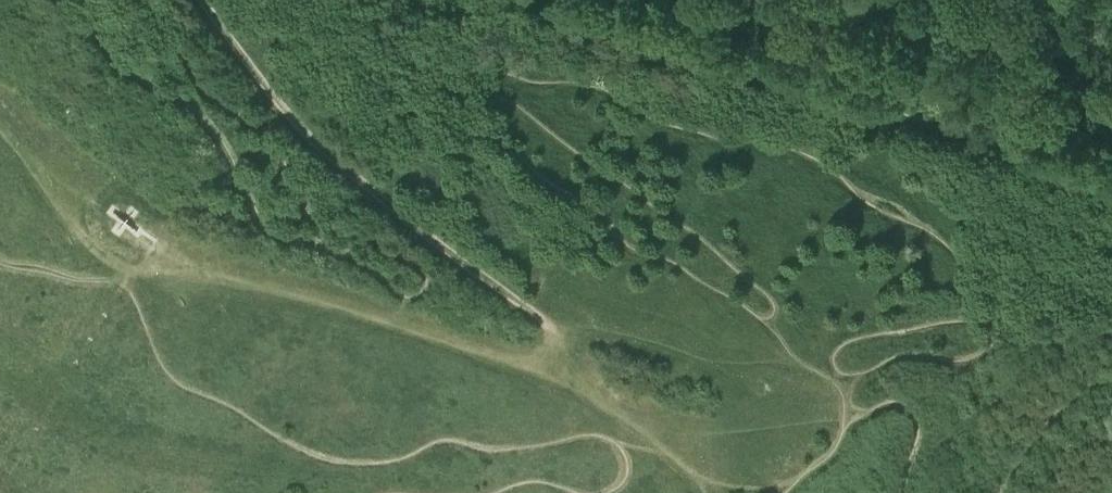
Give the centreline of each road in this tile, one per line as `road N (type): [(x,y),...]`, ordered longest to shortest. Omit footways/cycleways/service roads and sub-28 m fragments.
road 1 (track): [(203,0),(273,93),(339,163),(545,324),(551,333),(540,355),(498,358),(222,265),(0,111)]
road 2 (track): [(1111,180),(571,0)]

